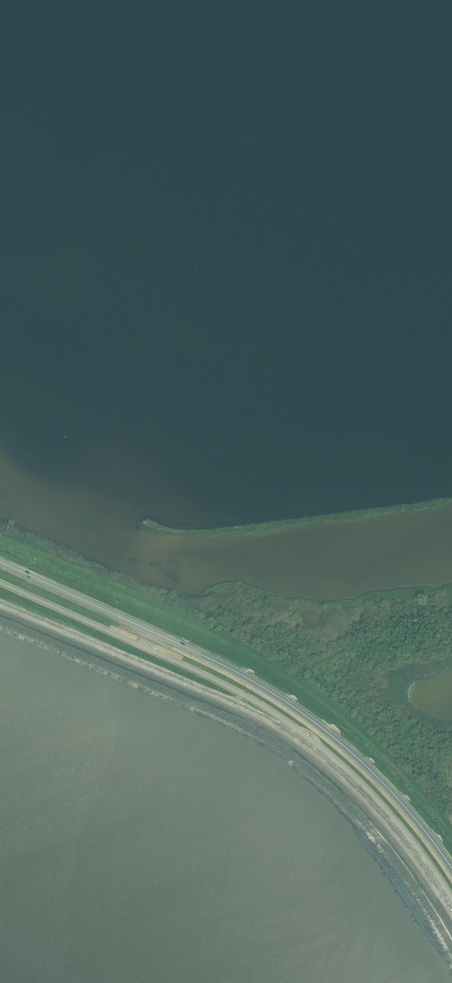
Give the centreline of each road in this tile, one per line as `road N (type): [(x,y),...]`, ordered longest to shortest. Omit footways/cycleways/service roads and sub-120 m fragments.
road 1 (unclassified): [(451,900),(365,787),(274,712),(0,583)]
road 2 (trunk): [(451,869),(378,777),(297,710),(216,661),(0,561)]

